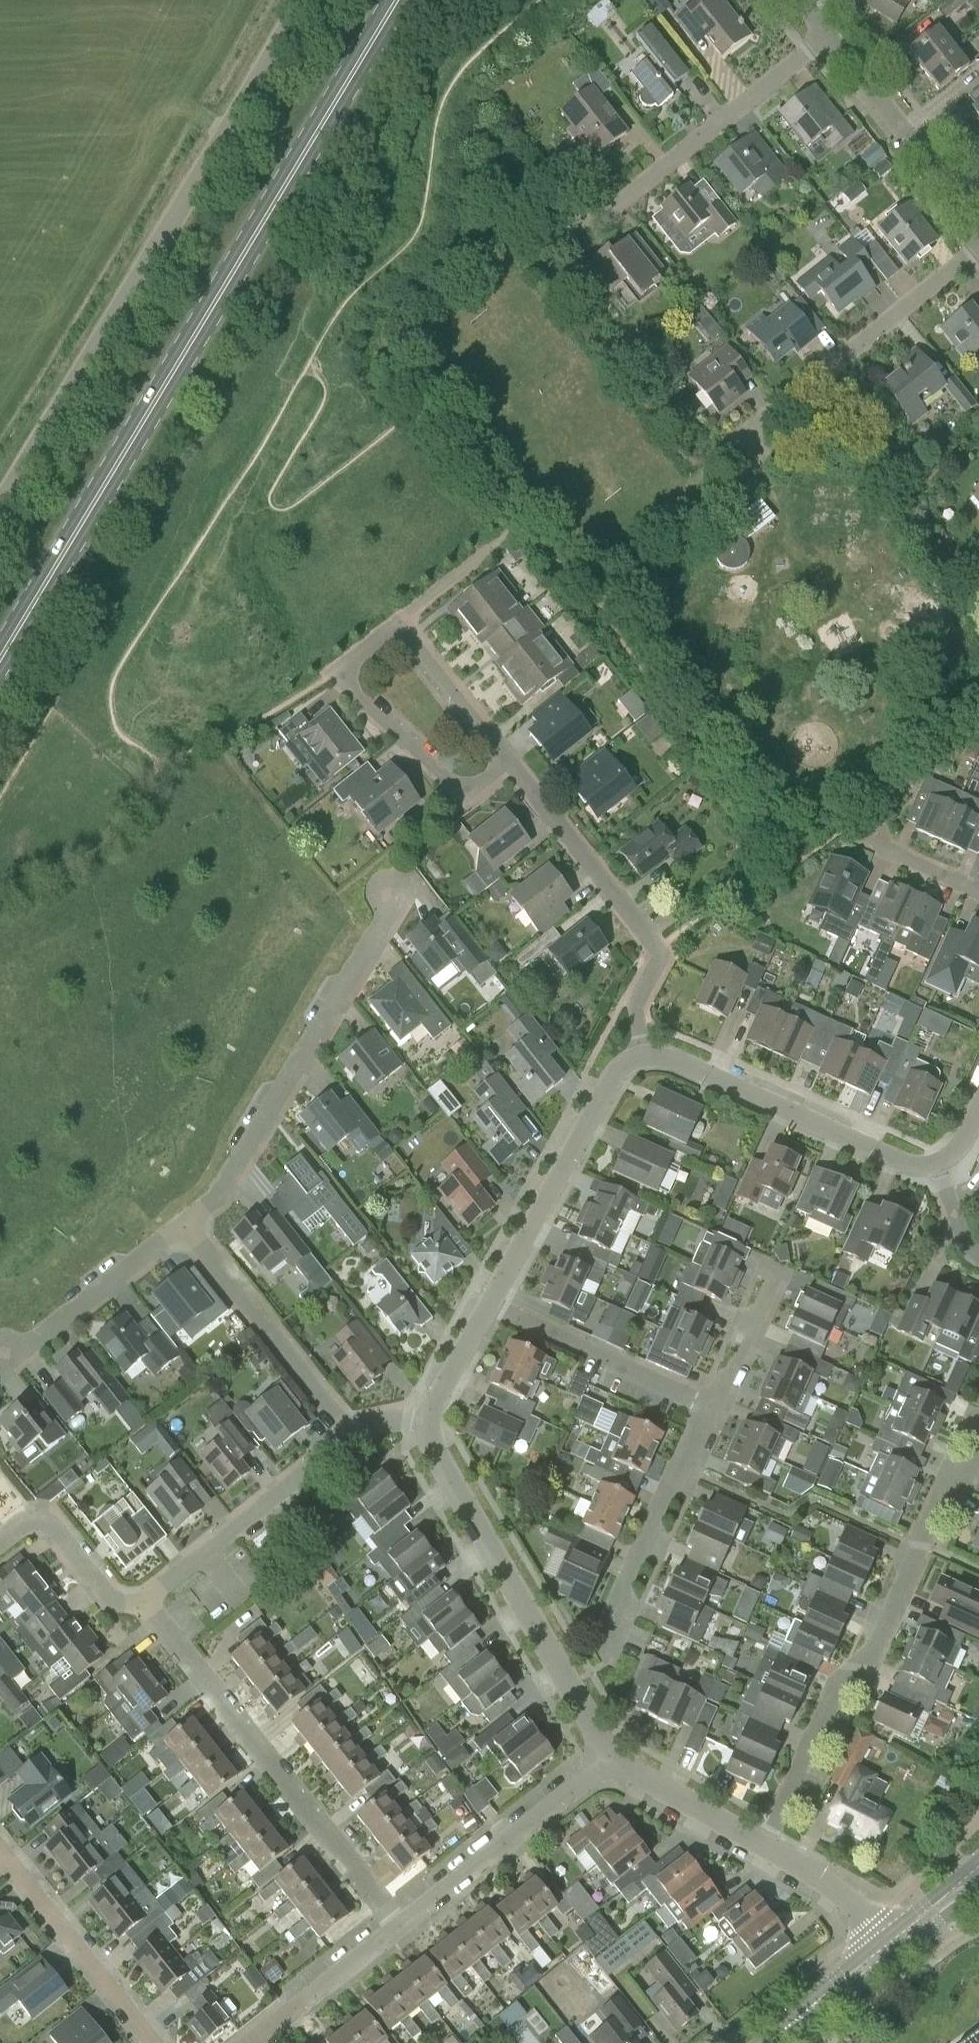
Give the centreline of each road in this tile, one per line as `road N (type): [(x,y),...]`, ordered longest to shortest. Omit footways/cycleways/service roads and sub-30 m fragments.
road 1 (primary): [(0,659),(397,0)]
road 2 (unclassified): [(0,507),(301,0)]
road 3 (residential): [(764,1848),(841,1677),(869,1660),(934,1511),(959,1489),(978,1443)]
road 4 (residential): [(396,1926),(145,1603)]
road 5 (residential): [(182,1224),(219,1189),(372,942),(386,888)]
road 6 (unclassified): [(607,1760),(432,1449),(428,1420)]
road 7 (residential): [(543,213),(577,237),(826,36)]
road 8 (residential): [(641,1056),(635,1012),(658,948),(506,761)]
road 9 (unclassified): [(641,1056),(660,1056),(906,1164),(936,1166)]
road 10 (residential): [(395,619),(333,672),(466,790),(506,761)]
road 11 (residential): [(739,440),(978,248)]
road 12 (unclassified): [(488,1302),(622,1069),(641,1056)]
road 13 (residential): [(396,1926),(607,1760)]
road 14 (residential): [(350,1432),(182,1224)]
road 15 (residential): [(145,1603),(350,1432)]
road 16 (residential): [(607,1648),(711,1406)]
road 17 (residential): [(711,1406),(488,1302)]
road 18 (residential): [(151,2042),(0,1849)]
road 19 (residential): [(978,227),(826,36)]
road 20 (residential): [(8,1357),(182,1224)]
road 21 (residential): [(0,1536),(20,1522),(45,1520),(108,1597),(145,1603)]
road 22 (residential): [(252,2042),(396,1926)]
road 23 (residential): [(506,761),(395,619)]
road 24 (unclassified): [(764,1848),(607,1760)]
road 25 (tertiary): [(765,2042),(893,1940)]
road 26 (unclassified): [(893,1940),(764,1848)]
road 27 (residential): [(711,1406),(774,1273)]
road 28 (residential): [(978,892),(851,833)]
road 29 (unclassified): [(428,1420),(488,1302)]
road 30 (residential): [(395,619),(498,539)]

